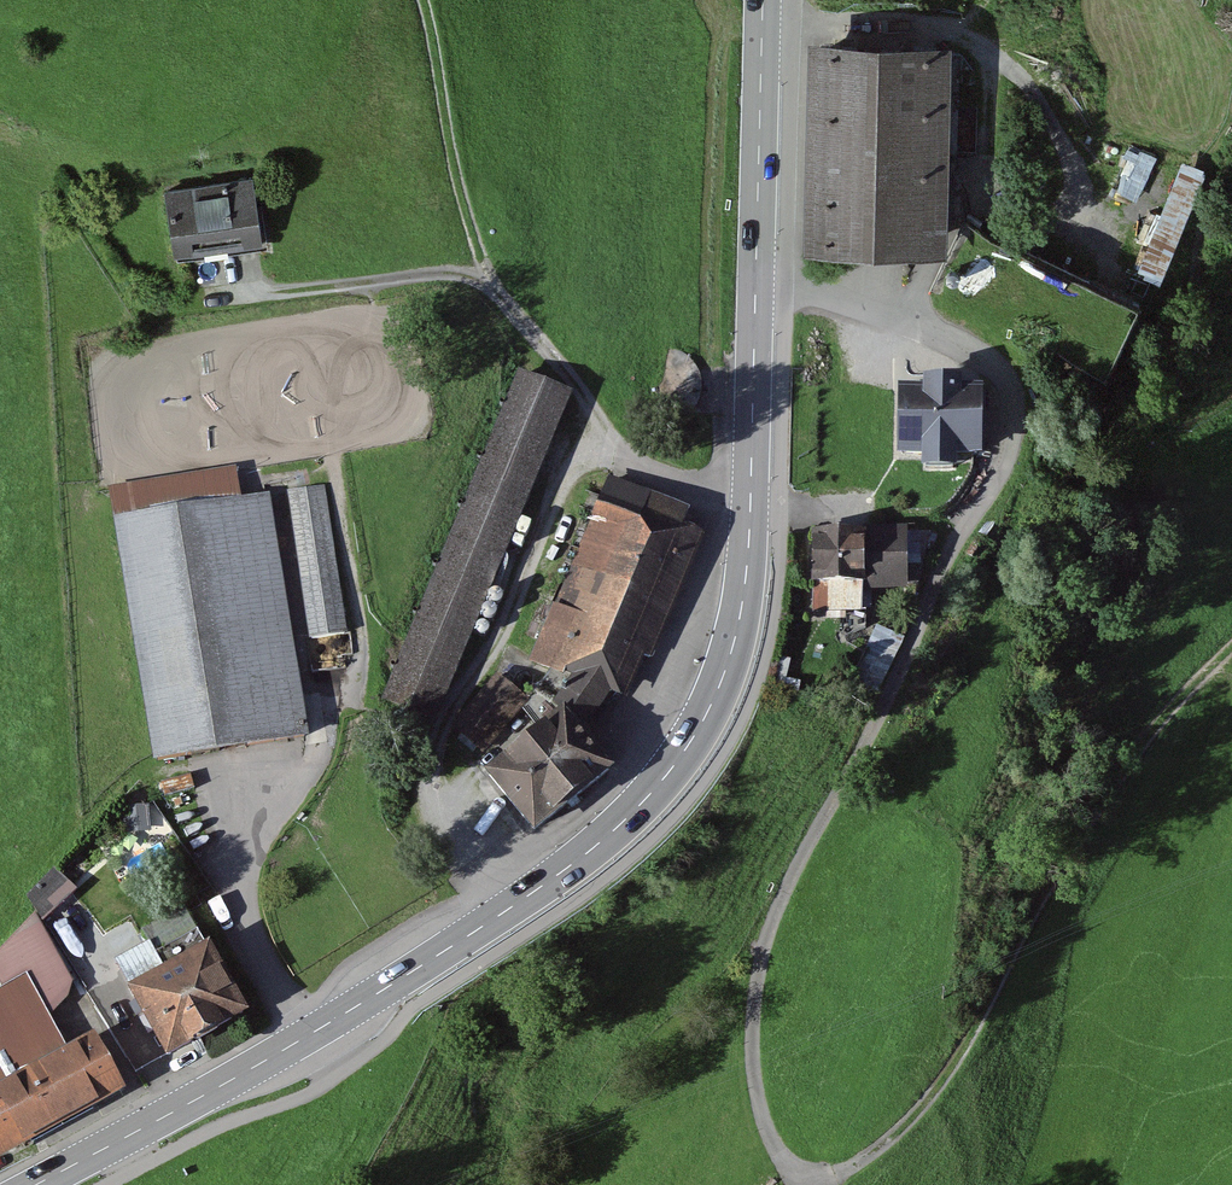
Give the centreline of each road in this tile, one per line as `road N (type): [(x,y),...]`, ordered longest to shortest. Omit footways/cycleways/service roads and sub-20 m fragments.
road 1 (primary): [(763,0),(747,569),(731,654),(684,751),(613,832),(555,877),(312,1034),(35,1184)]
road 2 (track): [(1231,653),(1161,725),(1027,933),(959,1057),(903,1129),(838,1176)]
road 3 (track): [(235,297),(464,274),(499,294),(635,465),(696,487),(751,488)]
road 4 (track): [(615,446),(565,472),(505,630),(457,699),(435,757),(439,782),(520,900)]
road 5 (track): [(762,22),(917,25),(974,35),(1031,85),(1091,220)]
road 6 (track): [(312,769),(330,706),(355,687),(364,639),(333,453)]
road 7 (track): [(422,0),(454,168),(499,294)]

